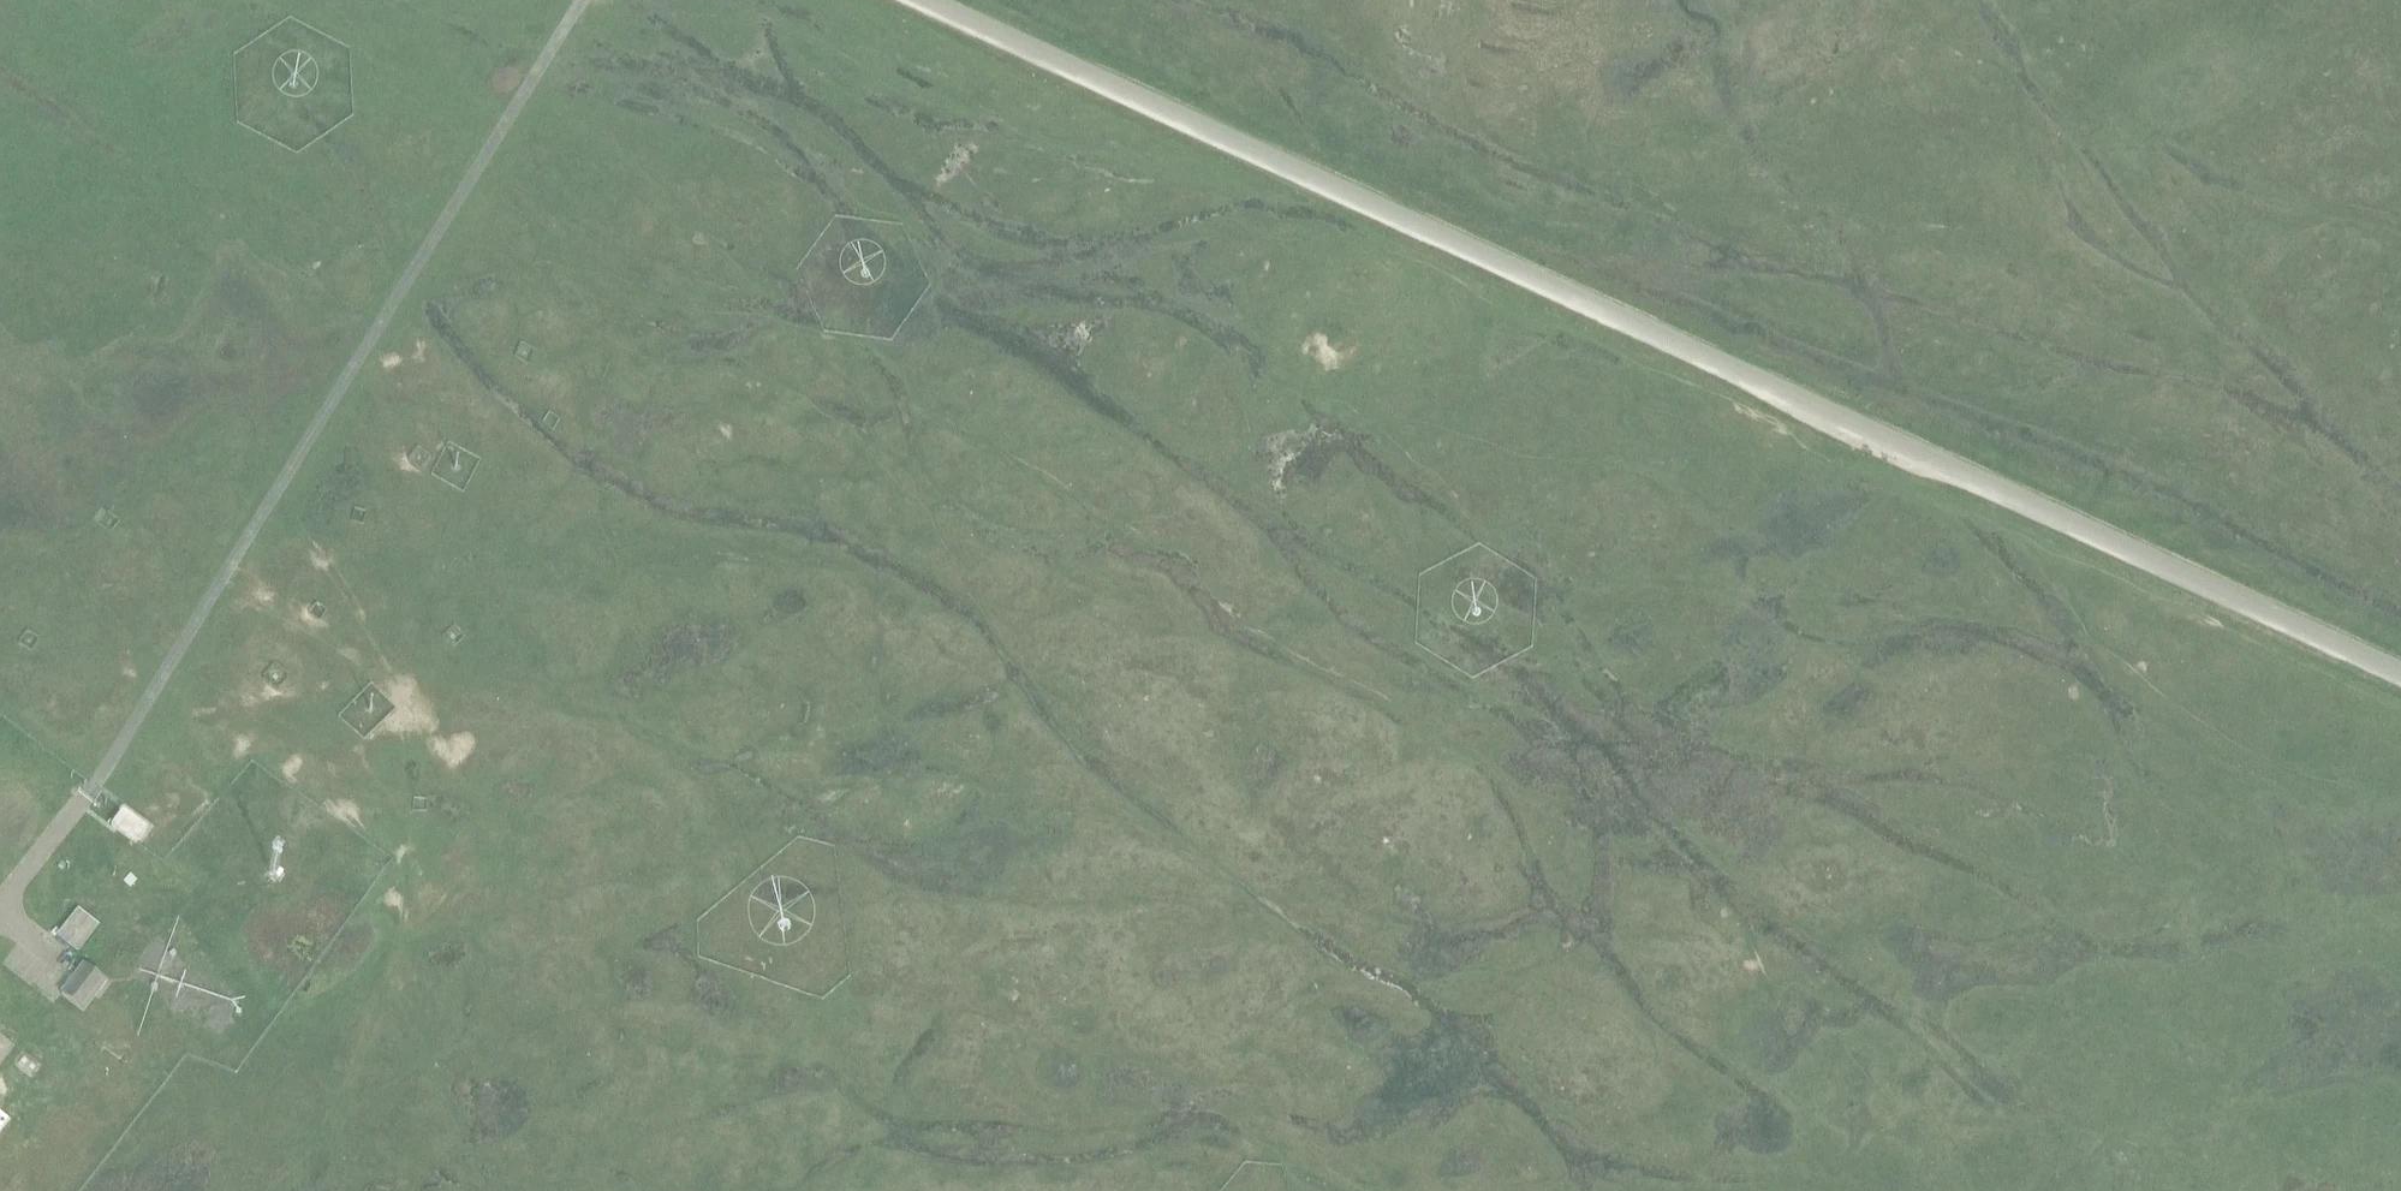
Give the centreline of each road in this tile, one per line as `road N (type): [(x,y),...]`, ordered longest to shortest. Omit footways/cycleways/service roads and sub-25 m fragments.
road 1 (unclassified): [(2400,675),(929,0)]

